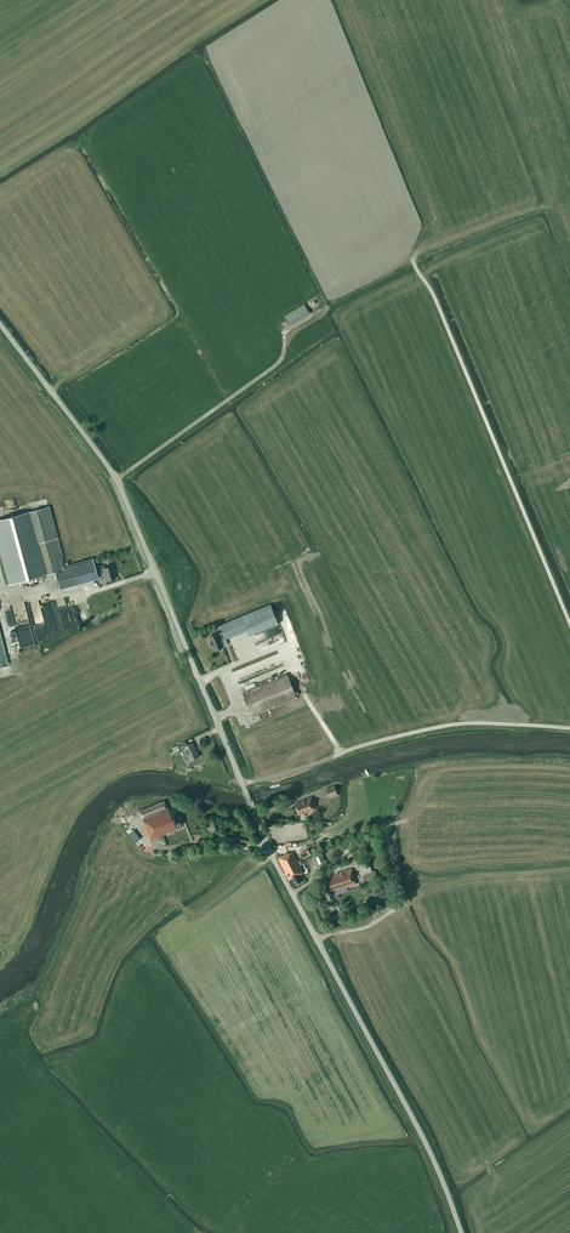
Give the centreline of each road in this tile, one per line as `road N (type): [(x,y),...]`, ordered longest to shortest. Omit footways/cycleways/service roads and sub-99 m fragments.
road 1 (tertiary): [(461,1232),(421,1135),(268,848),(116,479),(0,325)]
road 2 (track): [(569,624),(412,261)]
road 3 (track): [(242,782),(455,724),(569,729)]
road 4 (track): [(316,939),(375,923),(402,903),(387,836),(405,822)]

